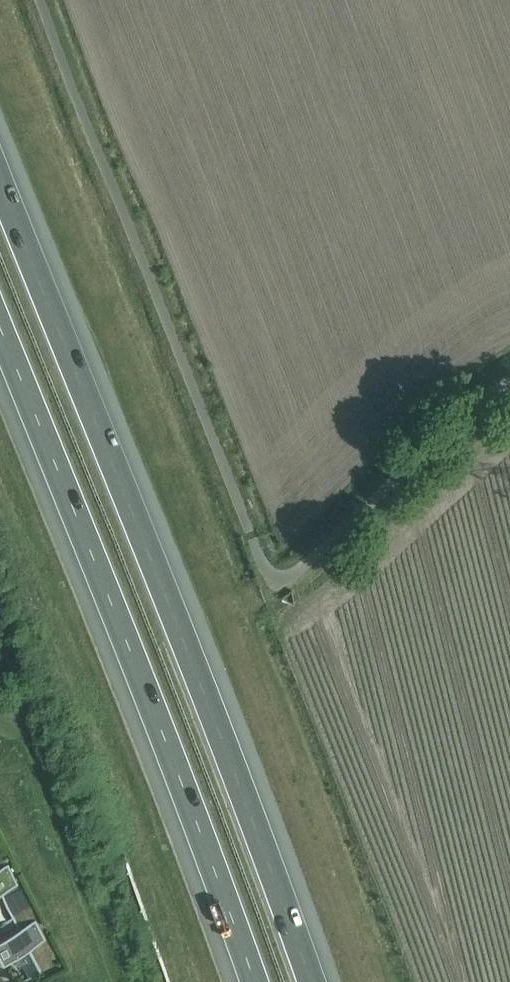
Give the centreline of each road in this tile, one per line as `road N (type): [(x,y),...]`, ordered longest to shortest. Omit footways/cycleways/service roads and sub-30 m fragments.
road 1 (motorway): [(316,981),(0,162)]
road 2 (motorway): [(0,343),(249,981)]
road 3 (unclassified): [(276,579),(302,567),(509,381)]

